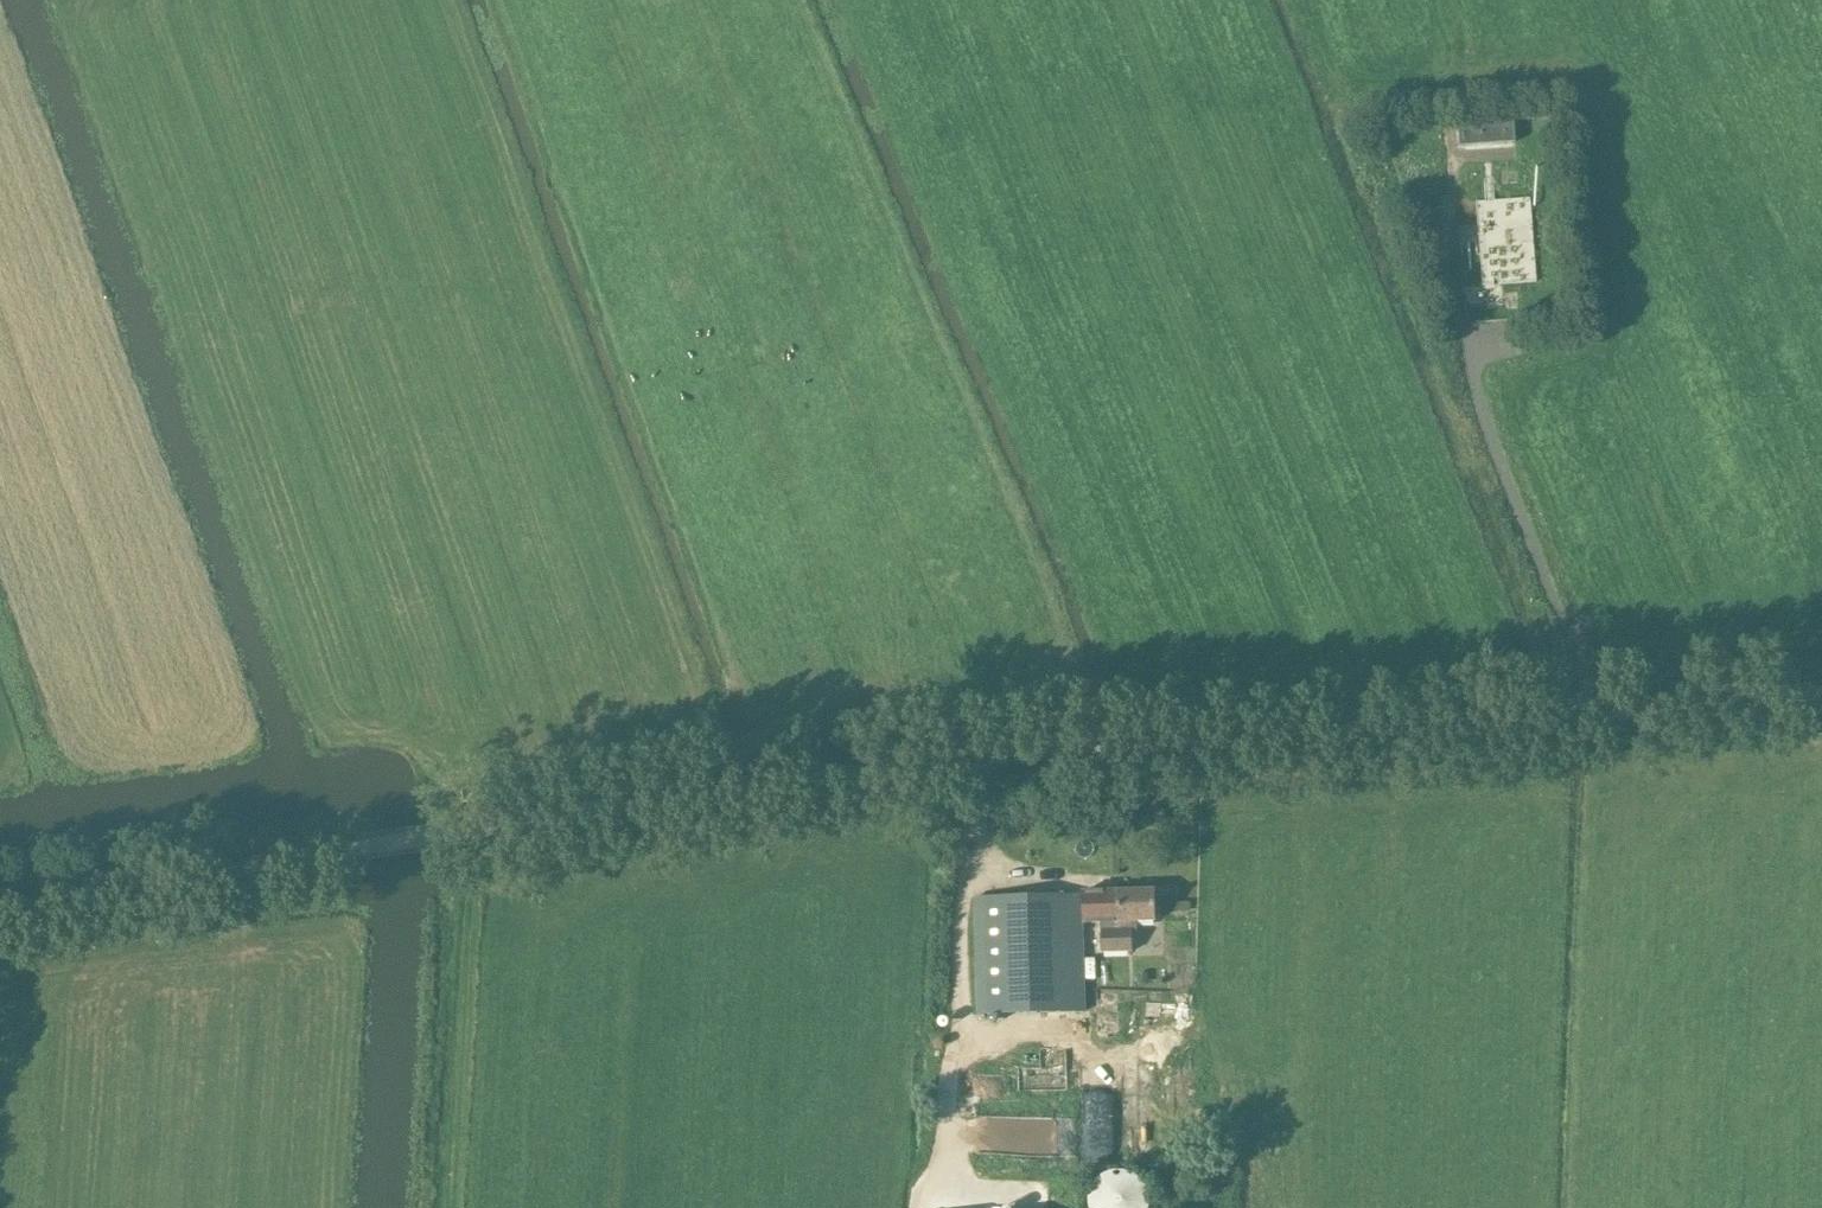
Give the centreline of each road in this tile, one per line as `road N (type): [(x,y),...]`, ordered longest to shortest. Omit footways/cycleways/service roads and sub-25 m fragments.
road 1 (unclassified): [(0,908),(455,842),(752,784),(967,764),(1546,735),(1821,700)]
road 2 (track): [(435,1207),(455,842)]

